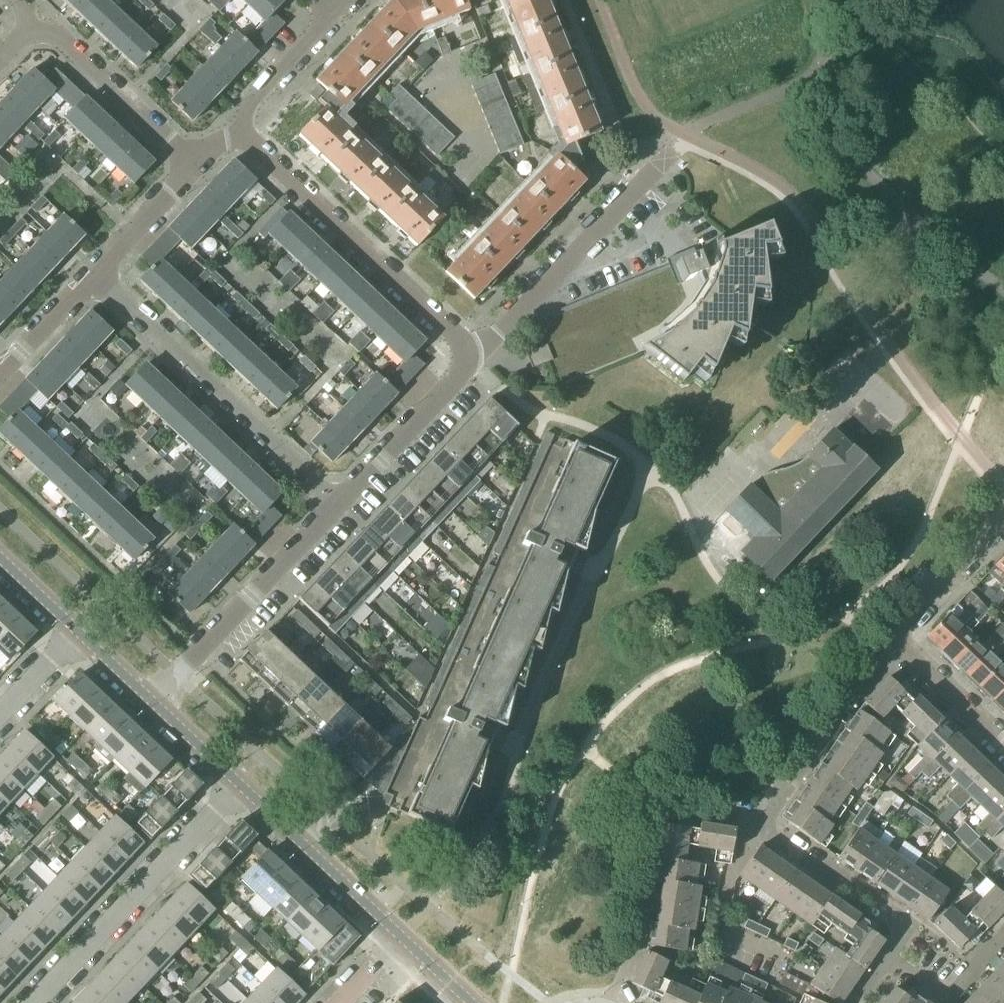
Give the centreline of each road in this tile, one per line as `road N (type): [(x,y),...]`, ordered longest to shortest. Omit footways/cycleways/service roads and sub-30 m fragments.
road 1 (residential): [(339,507),(95,281)]
road 2 (residential): [(475,354),(238,126)]
road 3 (residential): [(475,354),(683,133)]
road 4 (residential): [(44,1002),(245,792)]
road 5 (residential): [(151,700),(339,507)]
road 6 (residential): [(757,832),(845,692),(896,638)]
road 7 (residential): [(757,832),(908,923),(887,960)]
road 8 (residential): [(195,171),(35,22)]
road 9 (tertiary): [(403,936),(245,792)]
road 10 (residential): [(339,507),(475,354)]
road 11 (residential): [(780,956),(717,928),(725,876),(757,832)]
road 12 (residential): [(896,638),(1003,517)]
road 13 (residential): [(887,960),(949,999),(1003,934)]
road 14 (residential): [(1003,743),(896,638)]
road 15 (residential): [(95,281),(195,171)]
road 16 (residential): [(238,126),(335,15)]
road 17 (residential): [(0,373),(95,281)]
road 18 (tertiary): [(245,792),(151,700)]

